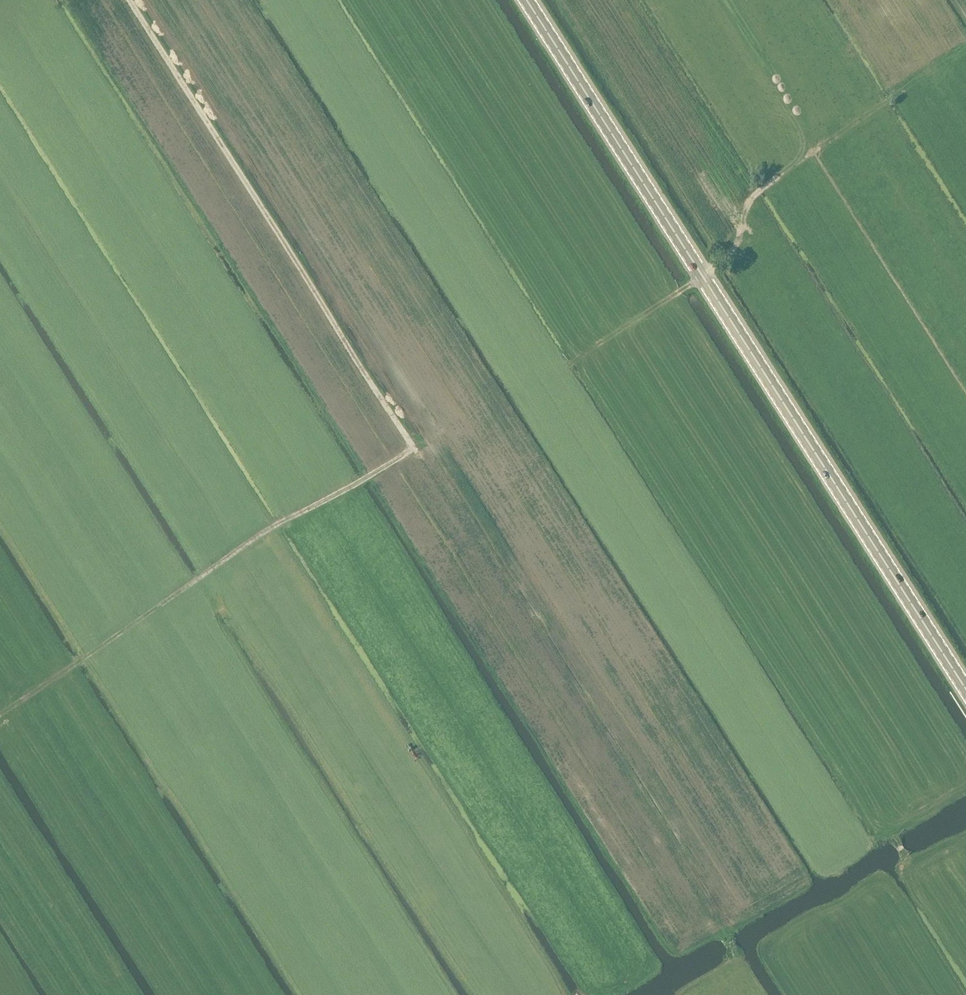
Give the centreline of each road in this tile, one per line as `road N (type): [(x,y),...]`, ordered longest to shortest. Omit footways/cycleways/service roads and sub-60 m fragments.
road 1 (track): [(0,713),(276,525),(413,448),(129,0)]
road 2 (secondary): [(965,689),(528,0)]

